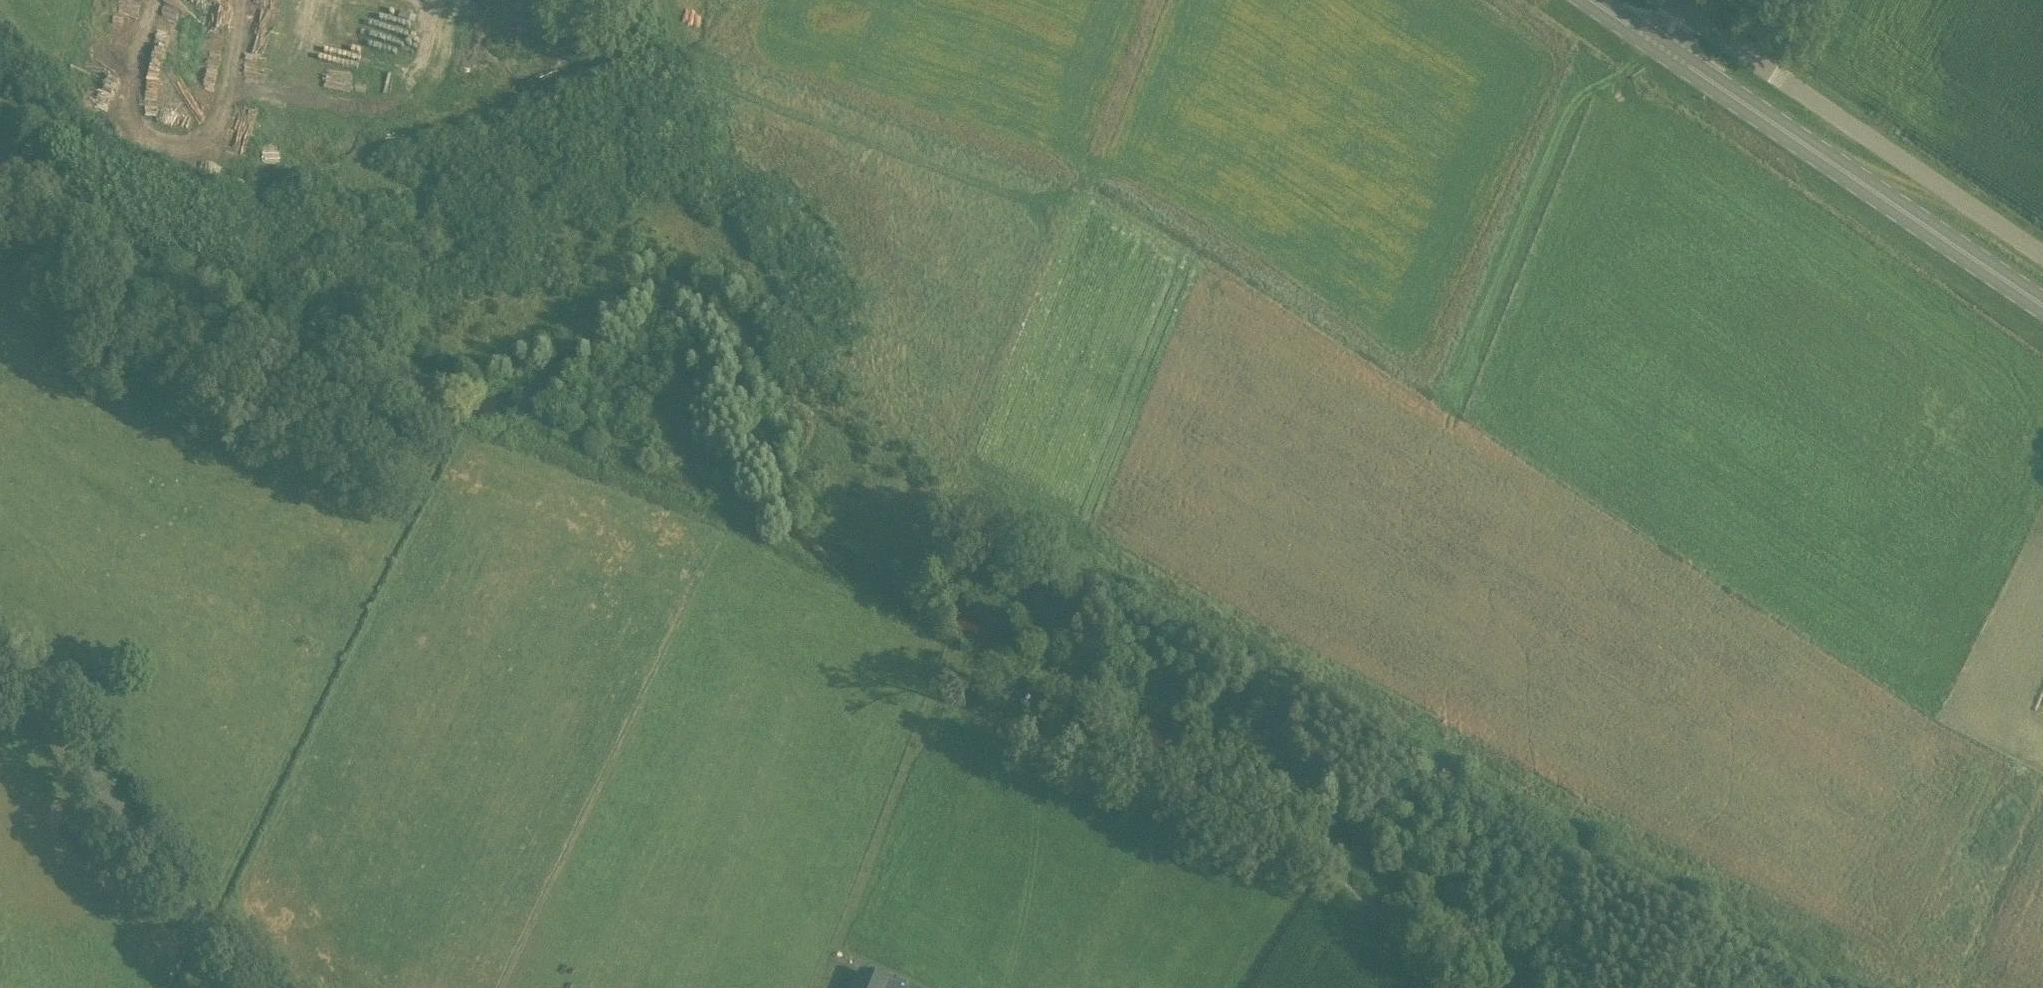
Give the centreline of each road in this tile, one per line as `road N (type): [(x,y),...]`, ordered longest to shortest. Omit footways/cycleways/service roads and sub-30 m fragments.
road 1 (primary): [(2042,307),(1657,45)]
road 2 (unclassified): [(2042,255),(1678,10)]
road 3 (tertiary): [(260,987),(0,673)]

